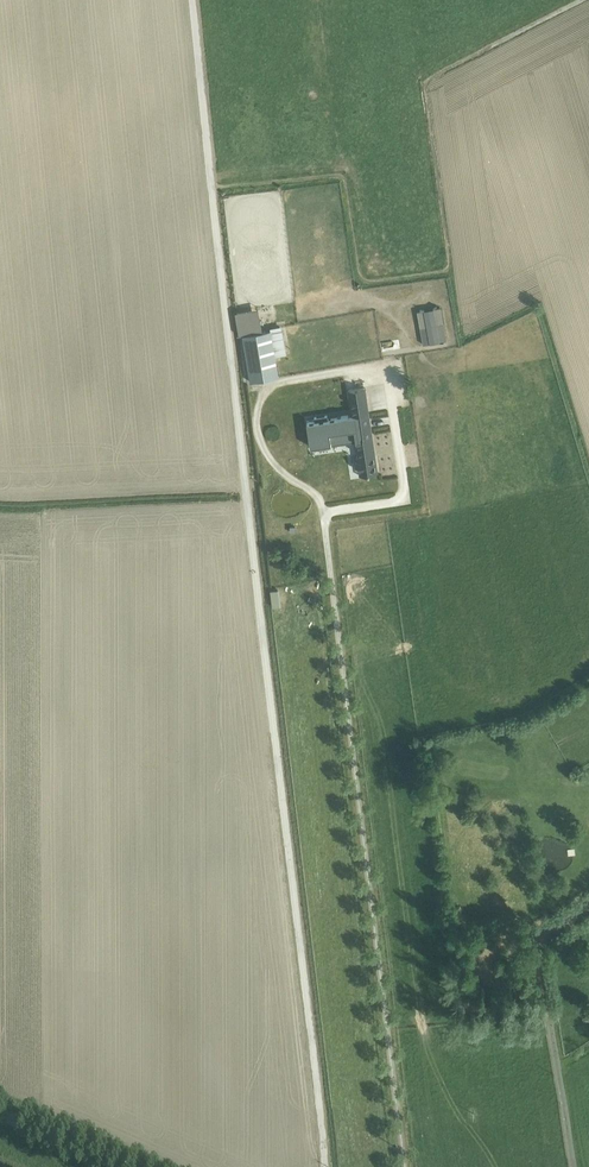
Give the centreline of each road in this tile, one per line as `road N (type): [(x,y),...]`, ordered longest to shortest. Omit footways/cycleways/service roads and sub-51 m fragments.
road 1 (track): [(211,191),(321,1166)]
road 2 (track): [(194,0),(211,191)]
road 3 (unclassified): [(0,1112),(129,1166)]

